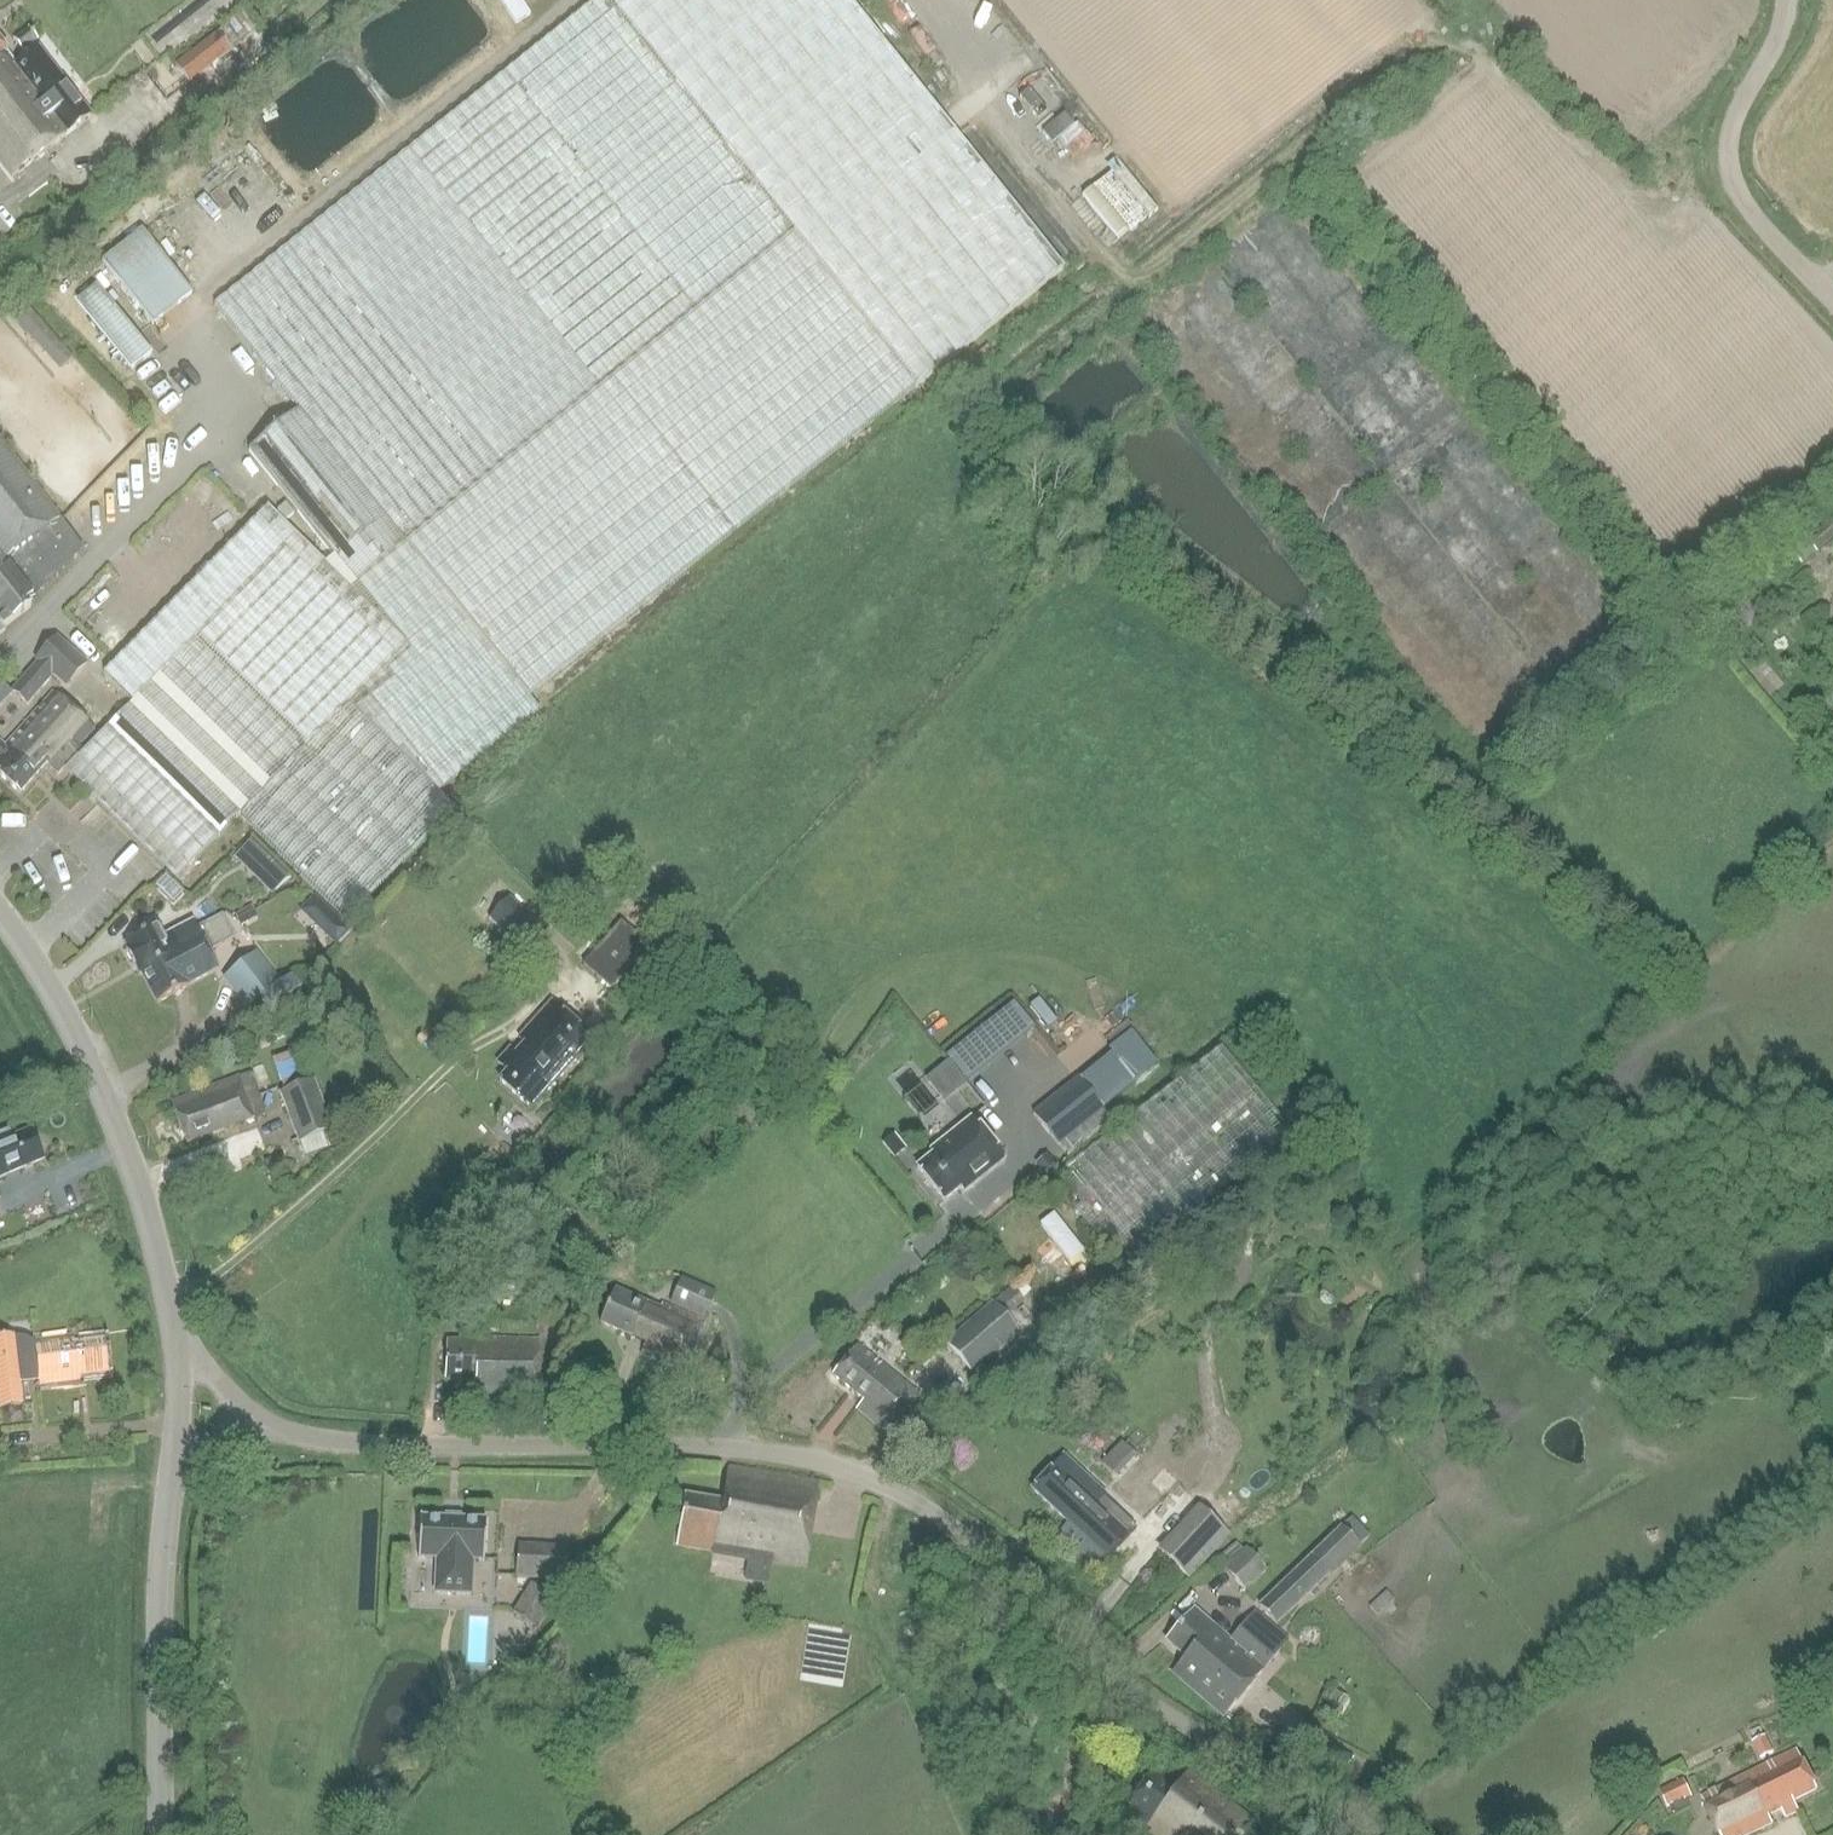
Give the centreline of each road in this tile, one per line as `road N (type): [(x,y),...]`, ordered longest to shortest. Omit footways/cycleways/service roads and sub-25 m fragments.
road 1 (unclassified): [(1383,1834),(1142,1698),(996,1559),(903,1492),(835,1464),(750,1447),(382,1444),(272,1429)]
road 2 (track): [(170,1299),(232,1261),(561,977)]
road 3 (tertiary): [(176,1336),(158,1248),(111,1107),(37,962),(0,914)]
road 4 (tertiary): [(160,1834),(160,1624),(166,1502),(177,1461)]
road 5 (track): [(1832,304),(1757,221),(1734,187),(1728,156),(1734,123),(1784,32),(1791,0)]
road 6 (unclassified): [(272,1429),(176,1336)]
road 7 (tertiary): [(177,1461),(176,1336)]

